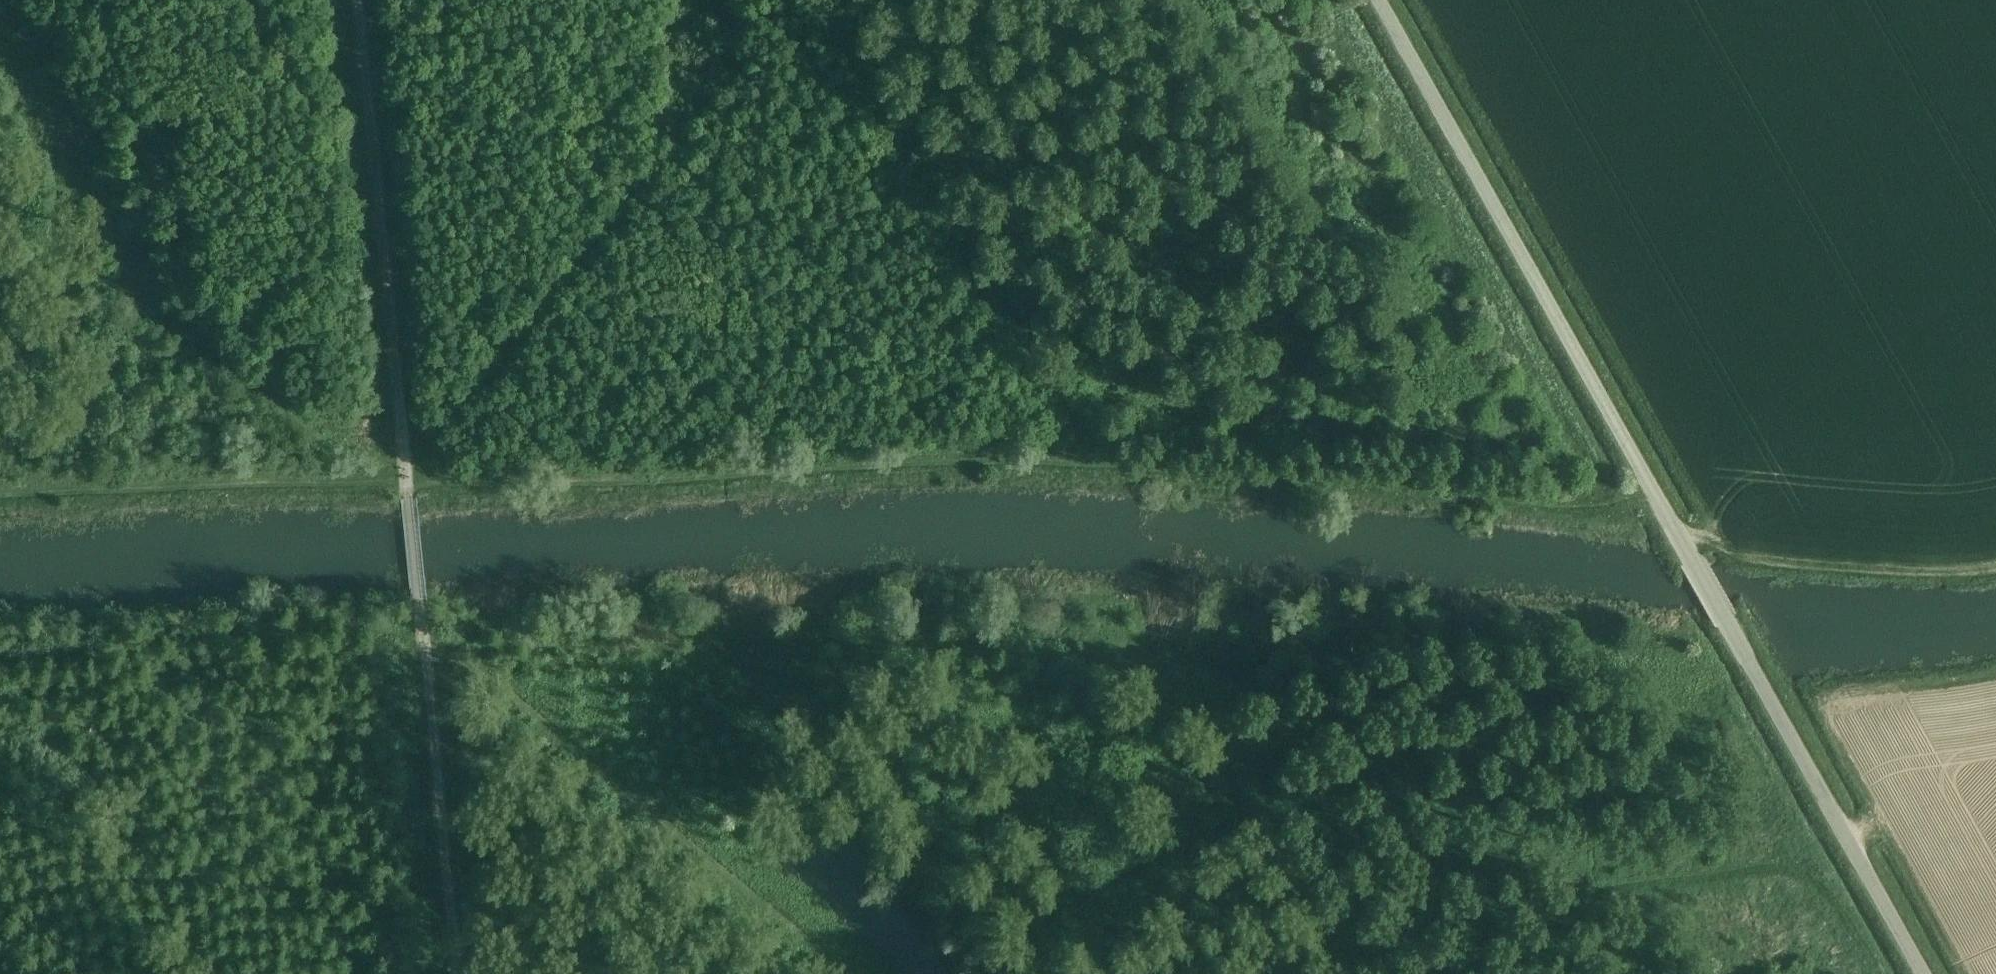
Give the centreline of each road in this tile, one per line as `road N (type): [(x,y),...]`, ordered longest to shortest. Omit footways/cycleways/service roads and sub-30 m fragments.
road 1 (unclassified): [(1921,973),(1379,0)]
road 2 (track): [(1173,973),(1736,865),(1791,862),(1822,893),(1863,973)]
road 3 (track): [(435,477),(627,481),(896,461),(1096,463)]
road 4 (track): [(402,439),(301,411),(147,309),(0,38)]
road 5 (track): [(1590,502),(1322,0)]
road 6 (track): [(1661,507),(1096,463)]
road 7 (track): [(435,477),(703,88),(726,21),(724,0)]
road 8 (track): [(852,973),(492,684),(423,639)]
road 9 (track): [(1096,463),(829,0)]
road 10 (track): [(457,973),(406,479)]
road 11 (track): [(406,479),(359,0)]
road 12 (track): [(0,494),(406,479)]

